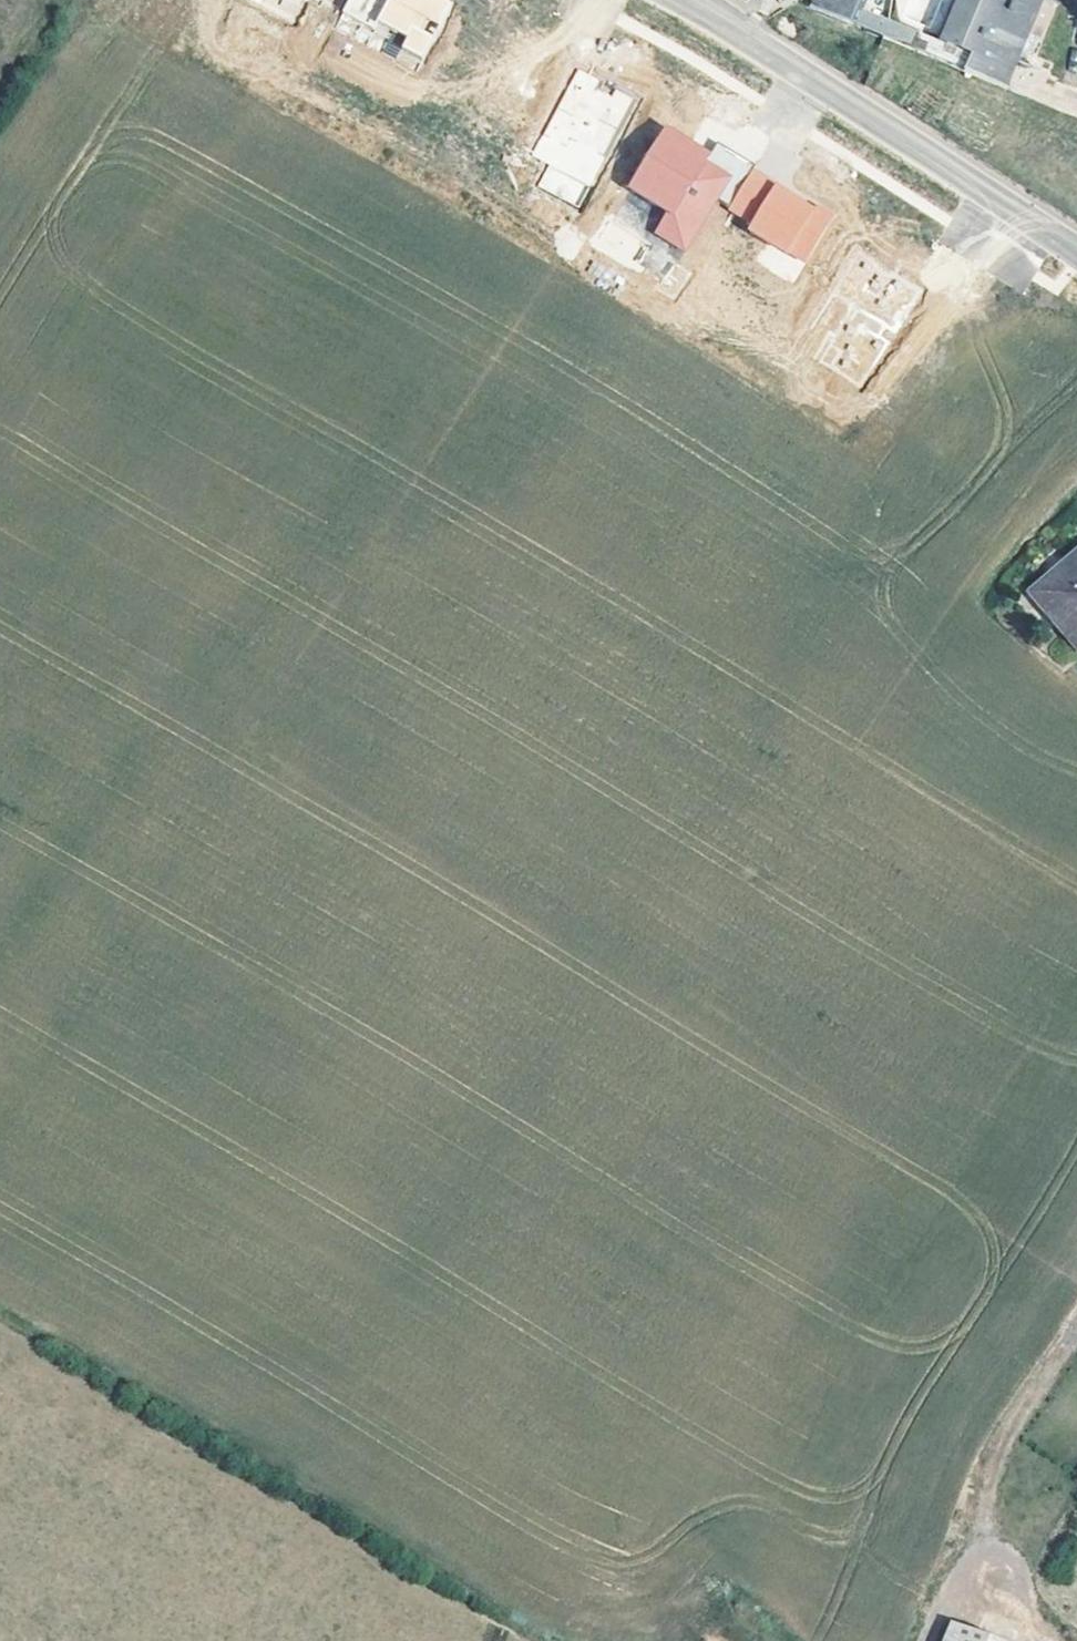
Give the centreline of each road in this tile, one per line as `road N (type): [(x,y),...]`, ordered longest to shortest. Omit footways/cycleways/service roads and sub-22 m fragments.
road 1 (tertiary): [(1076,255),(683,0)]

